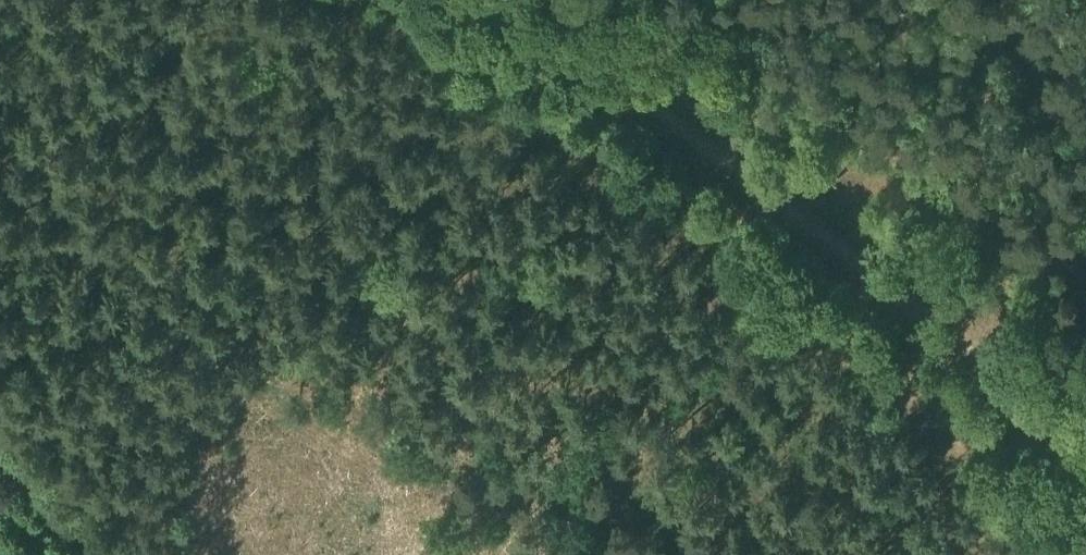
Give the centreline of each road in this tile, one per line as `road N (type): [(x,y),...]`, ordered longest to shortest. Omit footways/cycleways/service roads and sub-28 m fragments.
road 1 (track): [(1085,445),(509,0)]

